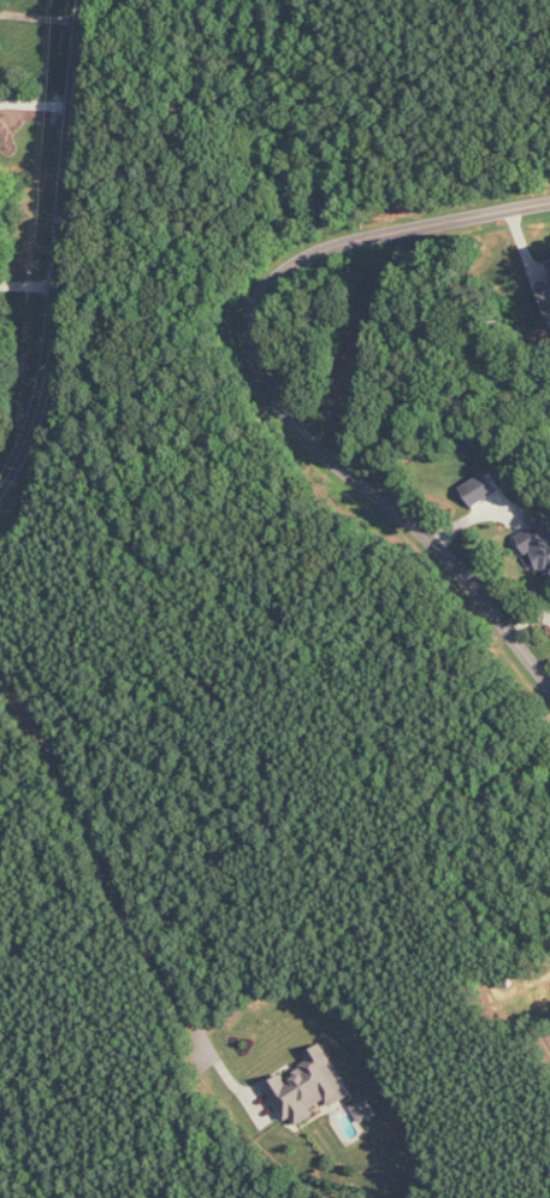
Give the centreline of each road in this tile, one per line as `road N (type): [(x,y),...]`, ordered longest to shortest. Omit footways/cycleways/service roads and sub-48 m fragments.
road 1 (residential): [(549,681),(436,536),(324,455),(278,391),(266,341),(286,288),(326,264),(549,215)]
road 2 (residential): [(0,486),(28,436),(54,314),(82,0)]

